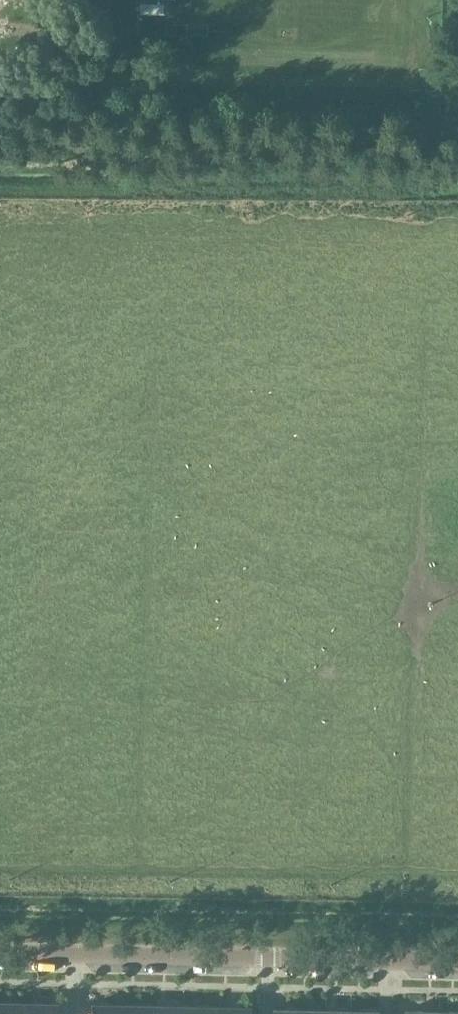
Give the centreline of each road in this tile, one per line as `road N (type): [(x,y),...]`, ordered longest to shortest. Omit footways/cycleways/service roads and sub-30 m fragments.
road 1 (unclassified): [(0,952),(457,961)]

